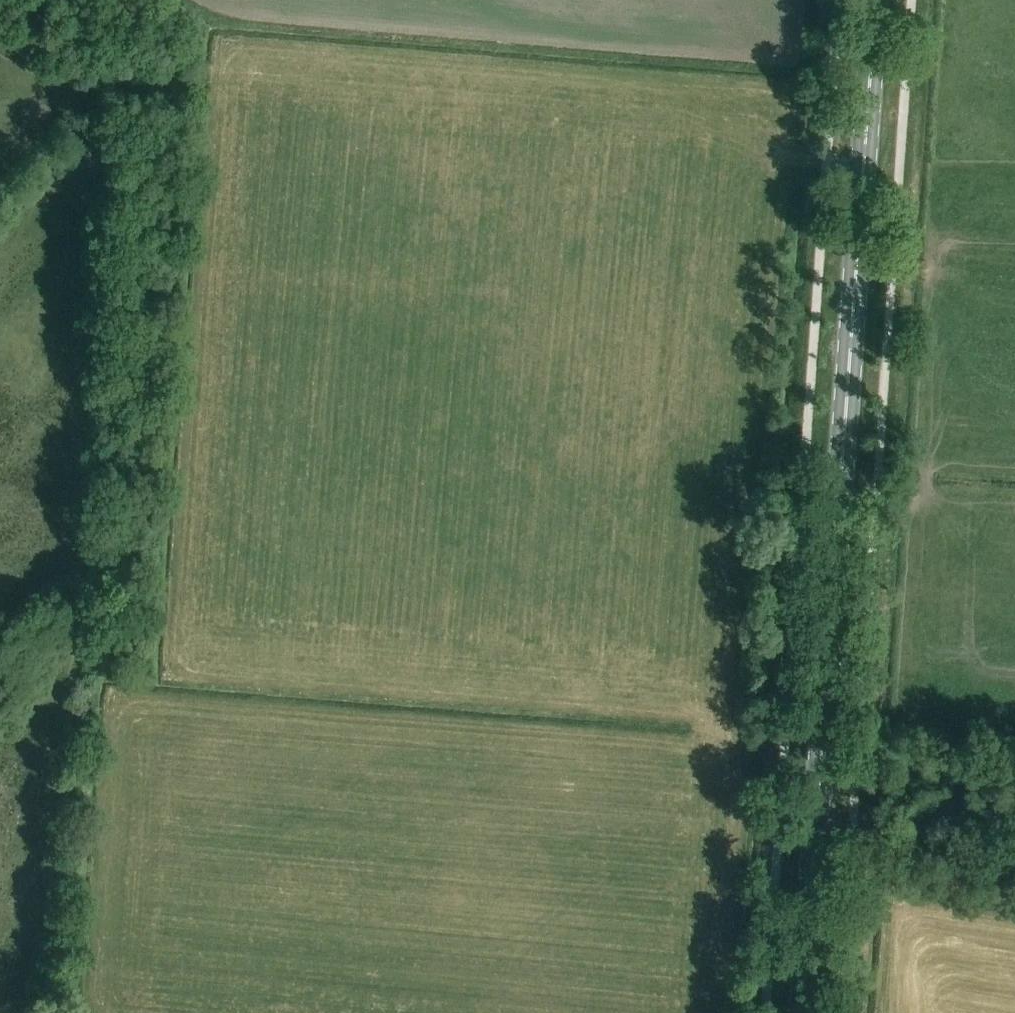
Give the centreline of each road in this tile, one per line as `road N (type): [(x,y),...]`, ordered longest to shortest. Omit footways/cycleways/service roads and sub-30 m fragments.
road 1 (secondary): [(803,1012),(875,0)]
road 2 (track): [(1014,845),(817,821)]

